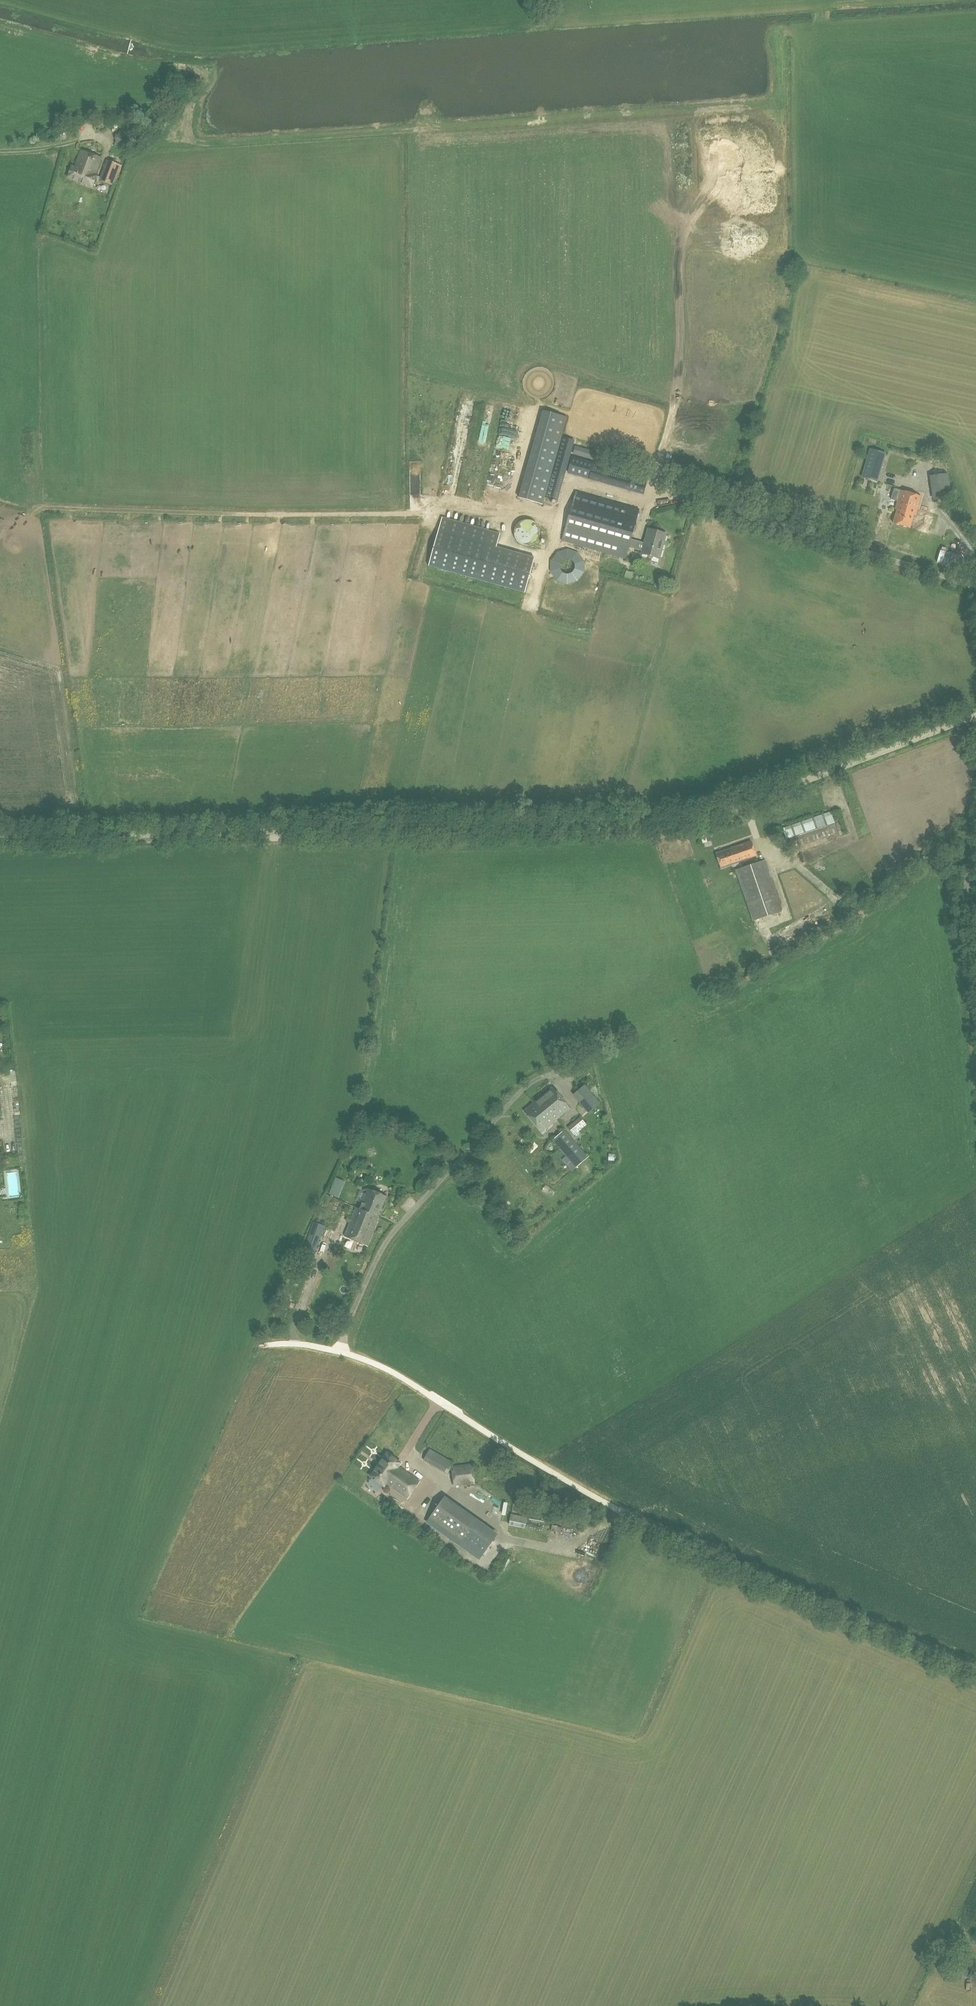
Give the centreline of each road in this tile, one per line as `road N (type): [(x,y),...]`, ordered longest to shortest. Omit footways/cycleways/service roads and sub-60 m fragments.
road 1 (unclassified): [(0,836),(689,820),(975,716)]
road 2 (unclassified): [(975,1660),(661,1533),(397,1374),(338,1352)]
road 3 (unclassified): [(338,1352),(389,1238),(528,1084),(578,1073)]
road 4 (unclassified): [(975,1026),(964,920),(975,829)]

